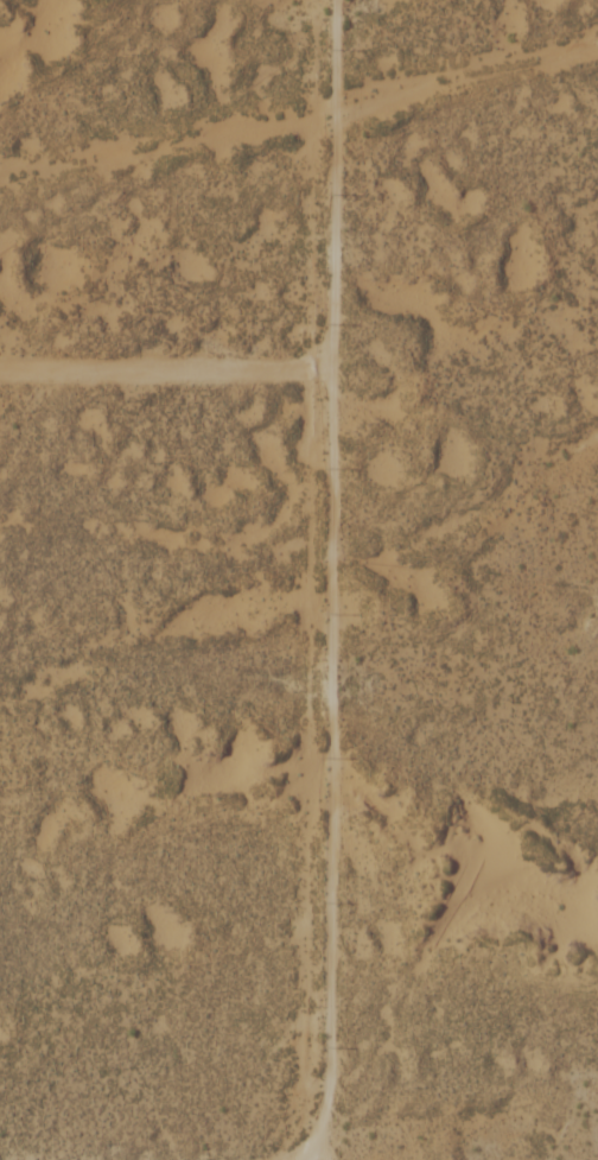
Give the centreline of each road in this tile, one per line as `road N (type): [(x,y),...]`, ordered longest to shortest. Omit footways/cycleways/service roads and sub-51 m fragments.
road 1 (residential): [(337,1159),(342,0)]
road 2 (residential): [(339,369),(0,372)]

